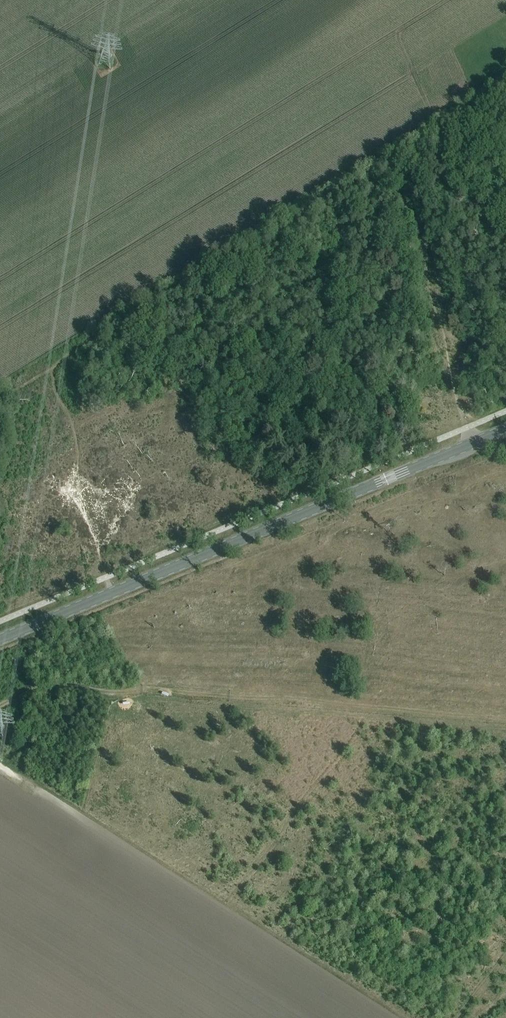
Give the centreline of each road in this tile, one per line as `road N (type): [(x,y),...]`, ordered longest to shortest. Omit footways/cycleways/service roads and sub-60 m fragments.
road 1 (secondary): [(0,640),(505,430)]
road 2 (track): [(0,710),(38,683),(112,694),(141,689)]

